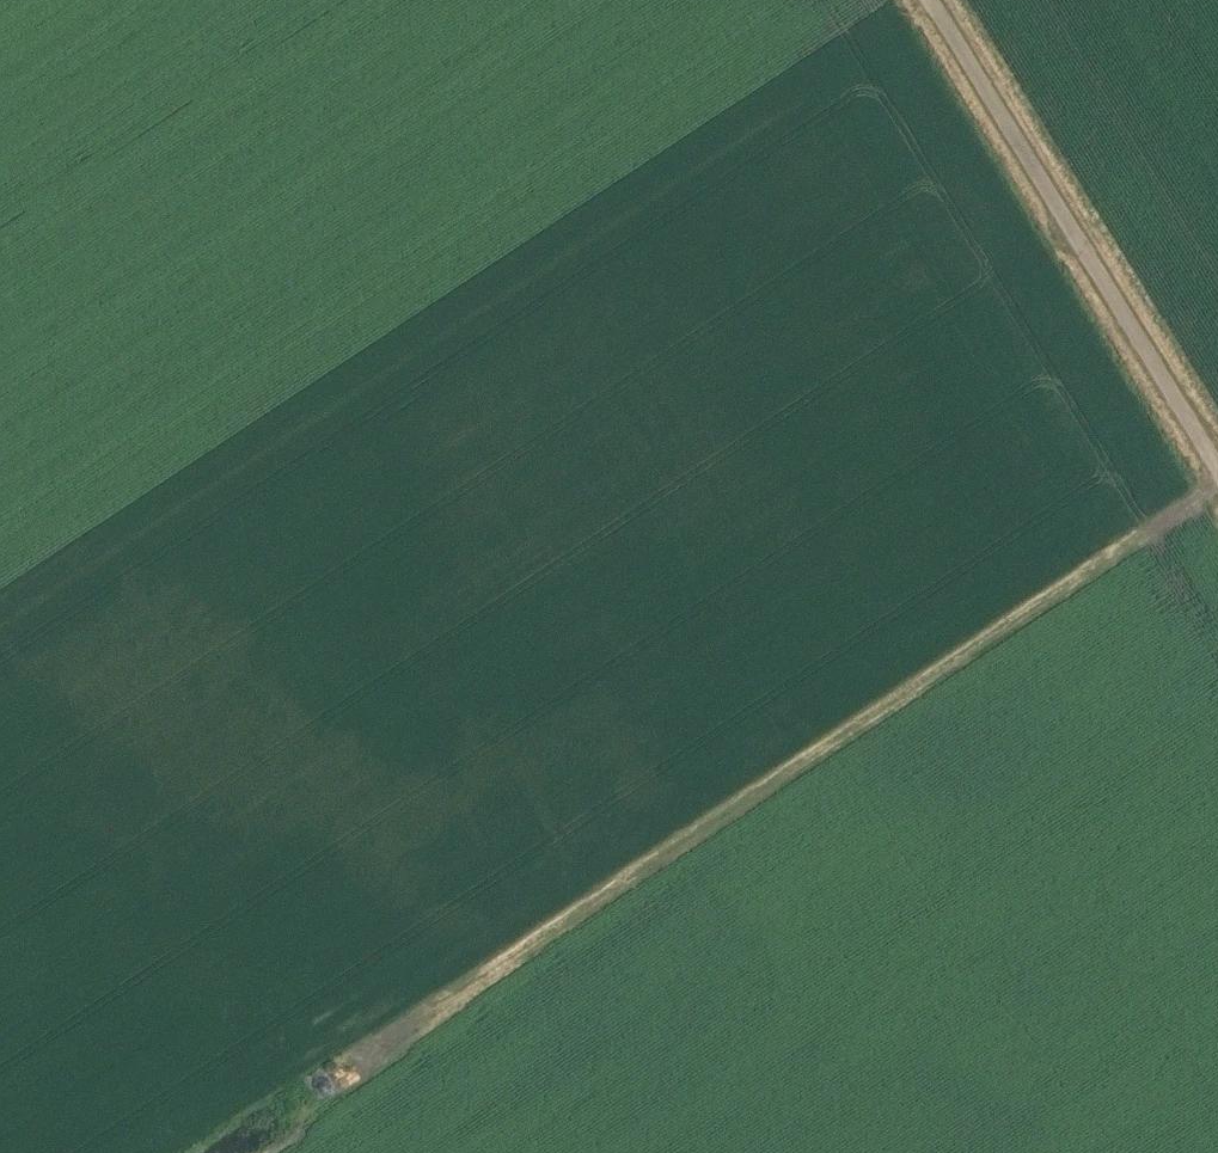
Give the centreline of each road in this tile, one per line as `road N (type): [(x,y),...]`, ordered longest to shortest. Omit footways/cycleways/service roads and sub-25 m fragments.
road 1 (unclassified): [(1217,469),(930,0)]

